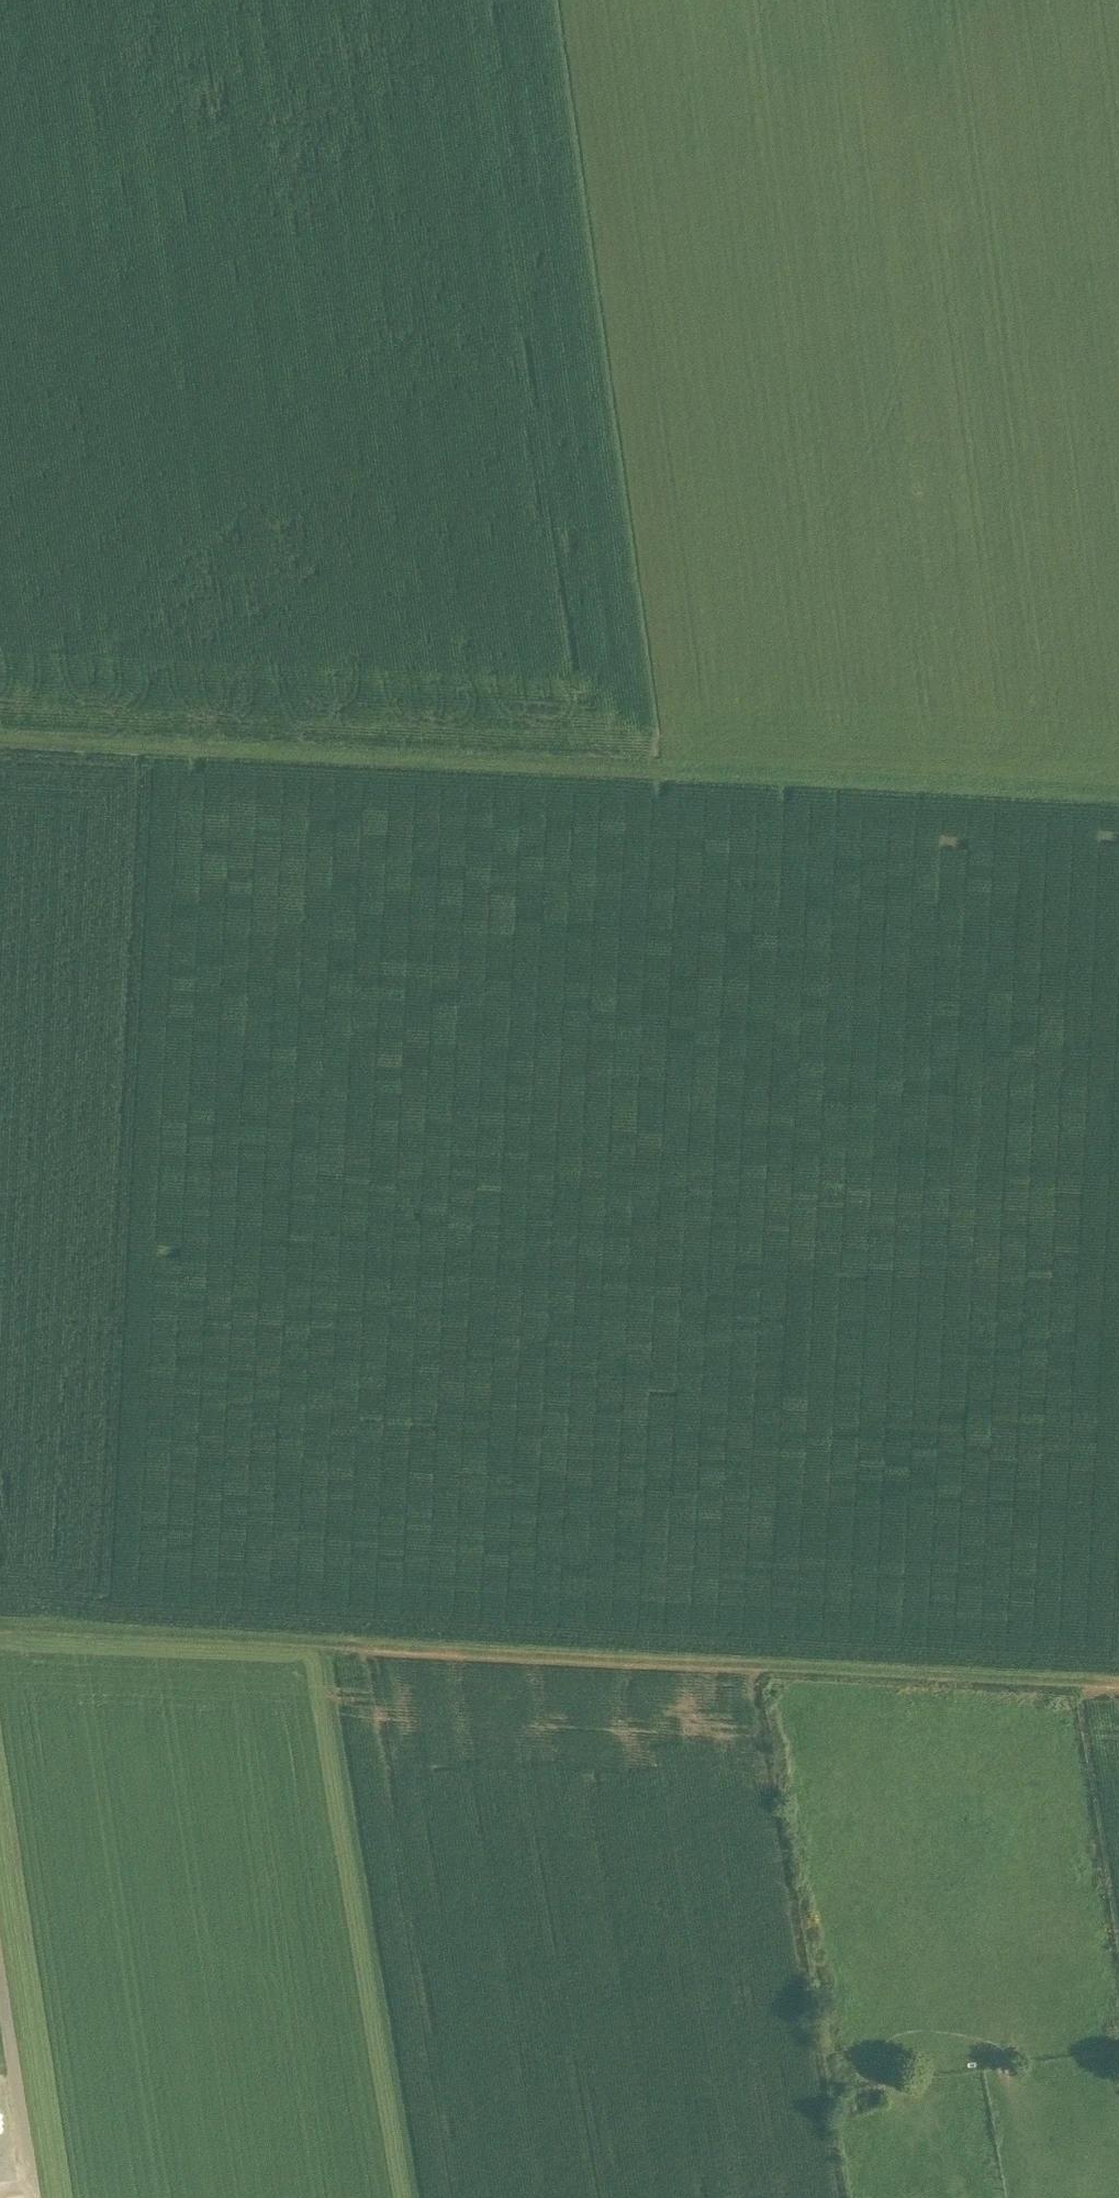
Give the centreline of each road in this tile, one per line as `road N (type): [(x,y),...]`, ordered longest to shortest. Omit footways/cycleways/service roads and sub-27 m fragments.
road 1 (track): [(1118,1684),(0,1628)]
road 2 (track): [(1118,789),(0,736)]
road 3 (unclassified): [(0,1964),(36,2197)]

